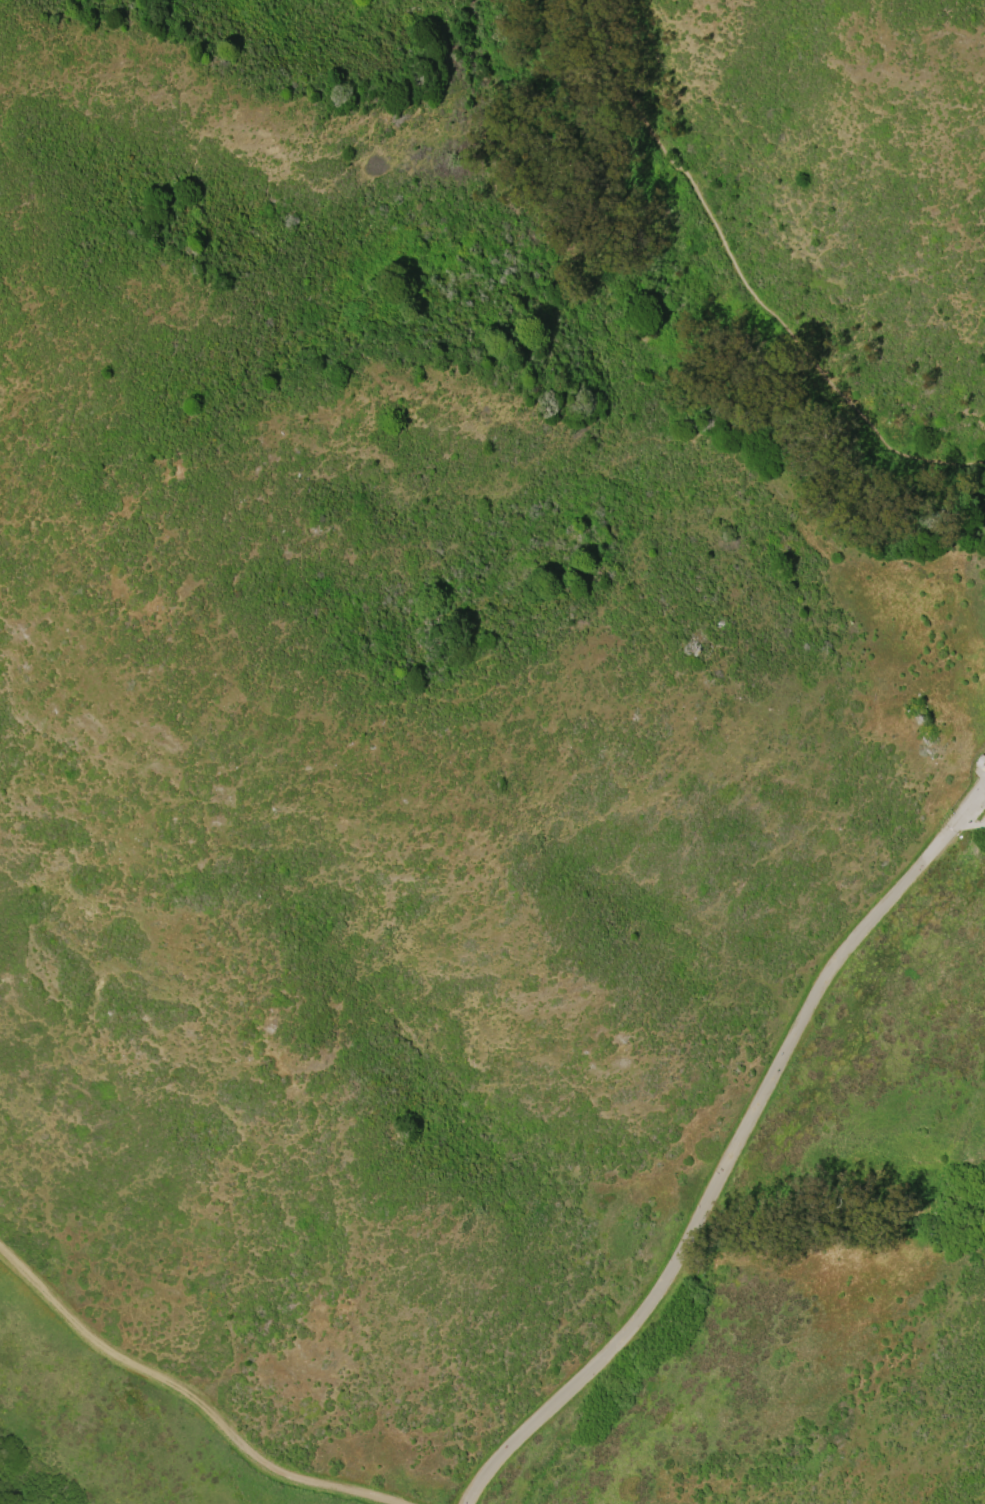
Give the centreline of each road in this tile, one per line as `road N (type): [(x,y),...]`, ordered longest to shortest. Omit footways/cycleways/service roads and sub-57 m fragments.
road 1 (track): [(951,830),(846,950),(686,1253),(642,1319),(482,1473),(466,1503)]
road 2 (track): [(592,0),(611,66),(642,123),(690,177),(743,280),(905,455),(984,466)]
road 3 (track): [(386,1503),(295,1481),(253,1460),(213,1414),(114,1359),(0,1251)]

